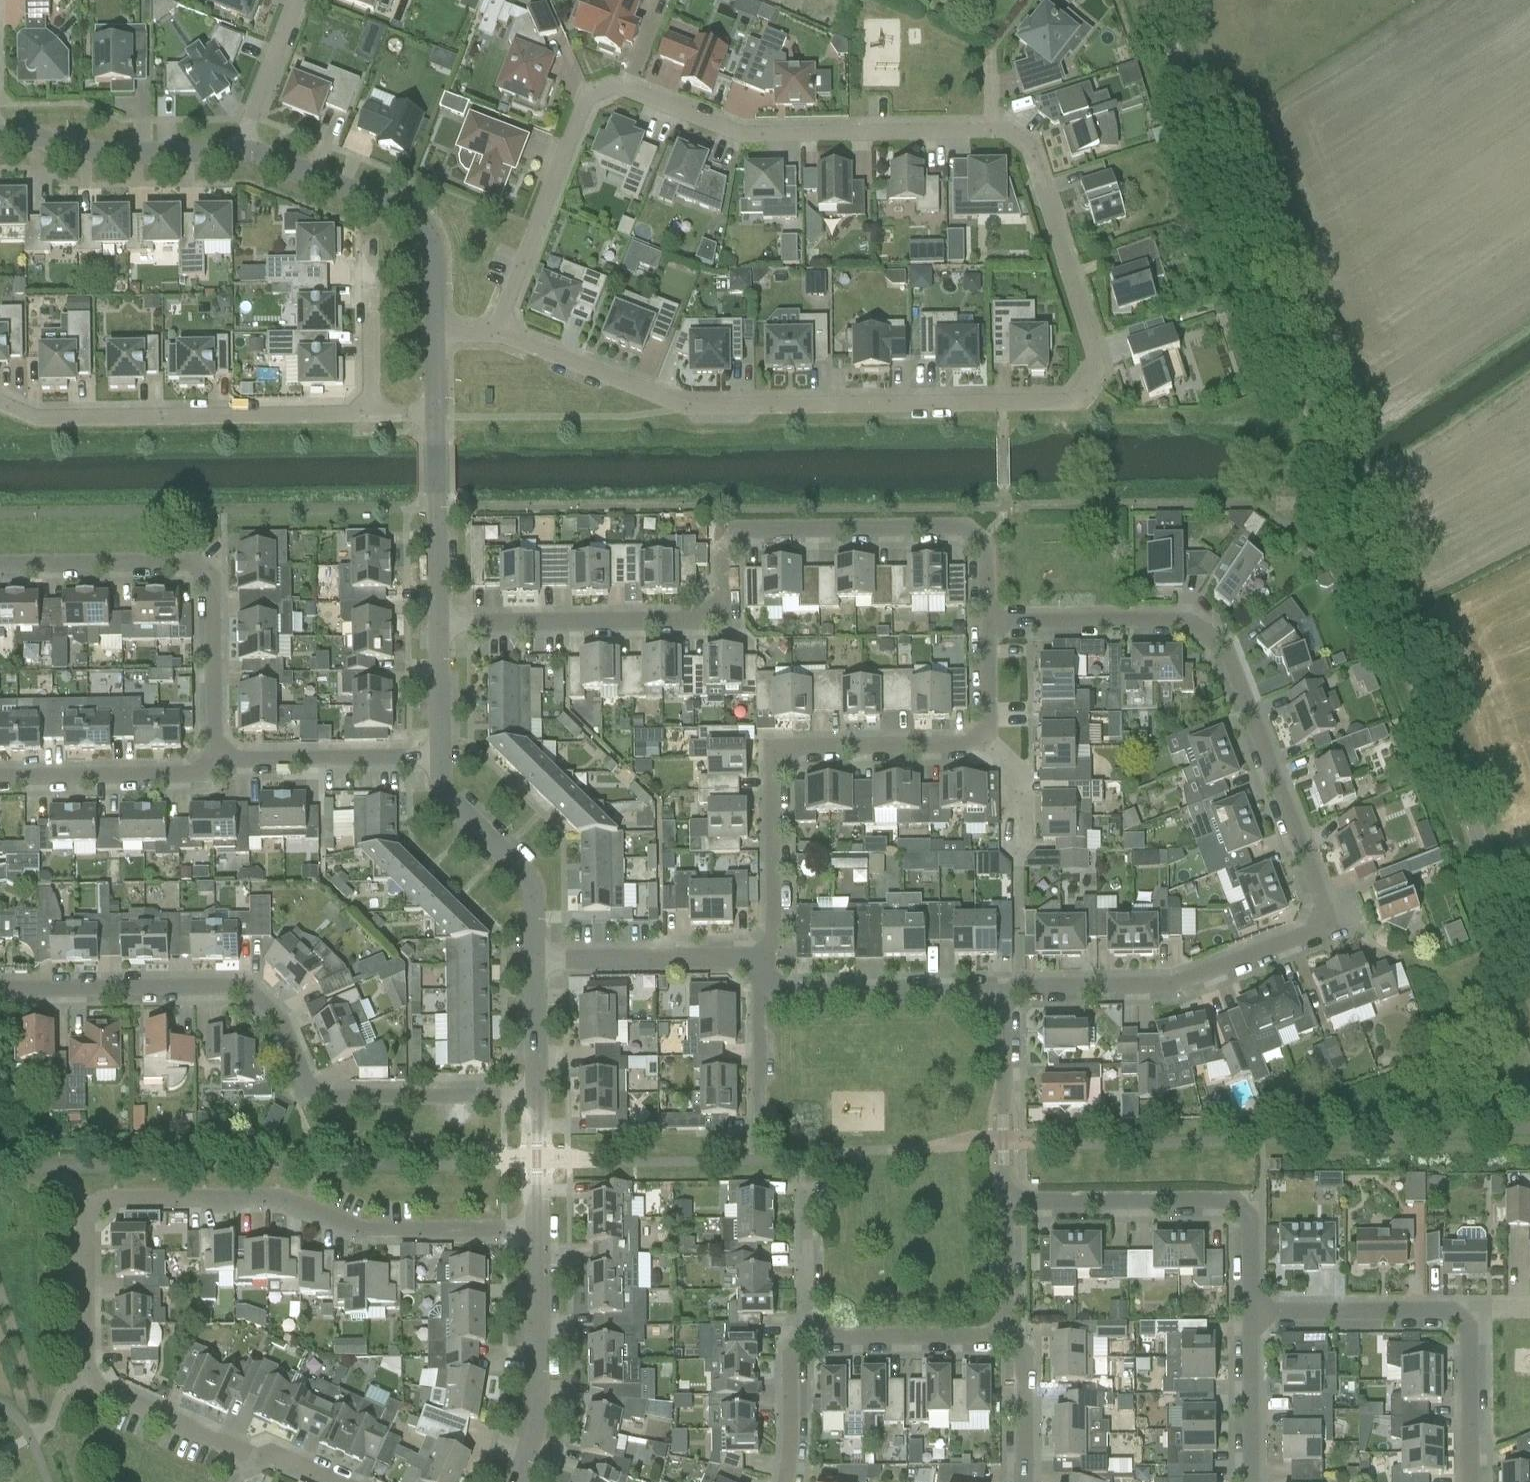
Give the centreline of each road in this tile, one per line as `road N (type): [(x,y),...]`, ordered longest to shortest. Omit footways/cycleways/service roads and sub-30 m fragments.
road 1 (residential): [(495,334),(685,408),(1052,404),(1075,401),(1098,371),(1028,151),(1005,132),(742,133),(616,87),(586,99)]
road 2 (unclassified): [(1529,979),(1152,0)]
road 3 (residential): [(1005,995),(1018,987),(1169,986),(1323,921),(1226,647),(1181,620),(987,625)]
road 4 (residential): [(250,1454),(90,1383),(85,1230),(93,1214),(120,1203),(285,1204),(366,1237),(540,1236)]
road 5 (residential): [(987,625),(983,538),(965,527),(744,528),(725,547),(724,618),(438,625)]
road 6 (residential): [(540,1093),(324,1095),(310,1086),(270,1006),(248,993),(0,992)]
road 7 (residential): [(761,959),(777,937),(772,770),(788,747),(991,741)]
road 8 (residential): [(216,761),(207,579),(195,557),(0,563)]
road 9 (residential): [(373,414),(28,418),(0,406)]
road 10 (residential): [(1471,1481),(1468,1328),(1456,1315),(1254,1313)]
road 11 (residential): [(1254,1313),(1252,1219),(1235,1201),(1010,1200)]
road 12 (residential): [(433,335),(430,248),(410,217),(240,150)]
road 13 (residential): [(586,99),(495,334)]
road 14 (residential): [(513,1481),(539,1405),(540,1236)]
road 15 (residential): [(240,150),(78,154),(44,138),(0,137)]
road 16 (residential): [(536,963),(534,884),(458,805),(438,760)]
road 17 (residential): [(774,994),(1005,995)]
road 18 (residential): [(536,963),(761,959)]
road 19 (residential): [(216,761),(438,760)]
road 20 (residential): [(800,1337),(1017,1335)]
road 21 (residential): [(0,769),(216,761)]
road 22 (residential): [(438,625),(435,414)]
road 23 (residential): [(1005,995),(1010,1200)]
road 24 (residential): [(761,1159),(759,1007),(774,994)]
road 25 (residential): [(1251,1481),(1254,1313)]
road 26 (residential): [(373,414),(370,253)]
road 27 (residential): [(298,0),(240,150)]
road 28 (residential): [(781,1481),(781,1386),(800,1337)]
road 29 (residential): [(1017,1335),(1020,1481)]
road 30 (residential): [(540,1236),(540,1093)]
road 31 (residential): [(1010,1200),(1017,1335)]
road 32 (residential): [(438,760),(438,625)]
road 33 (residential): [(540,1093),(536,963)]

